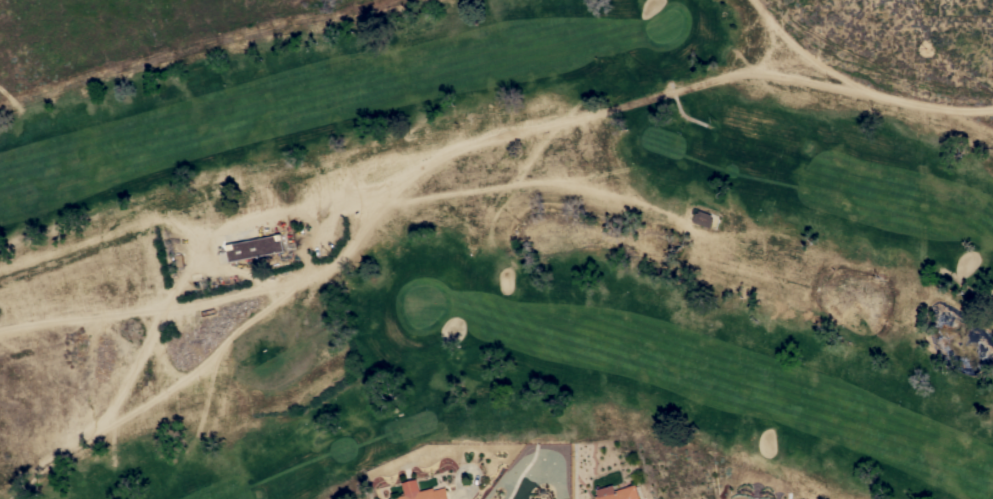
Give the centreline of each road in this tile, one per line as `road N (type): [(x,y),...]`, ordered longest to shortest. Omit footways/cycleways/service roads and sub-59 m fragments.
road 1 (residential): [(992,112),(947,113),(869,90),(791,43),(753,0)]

